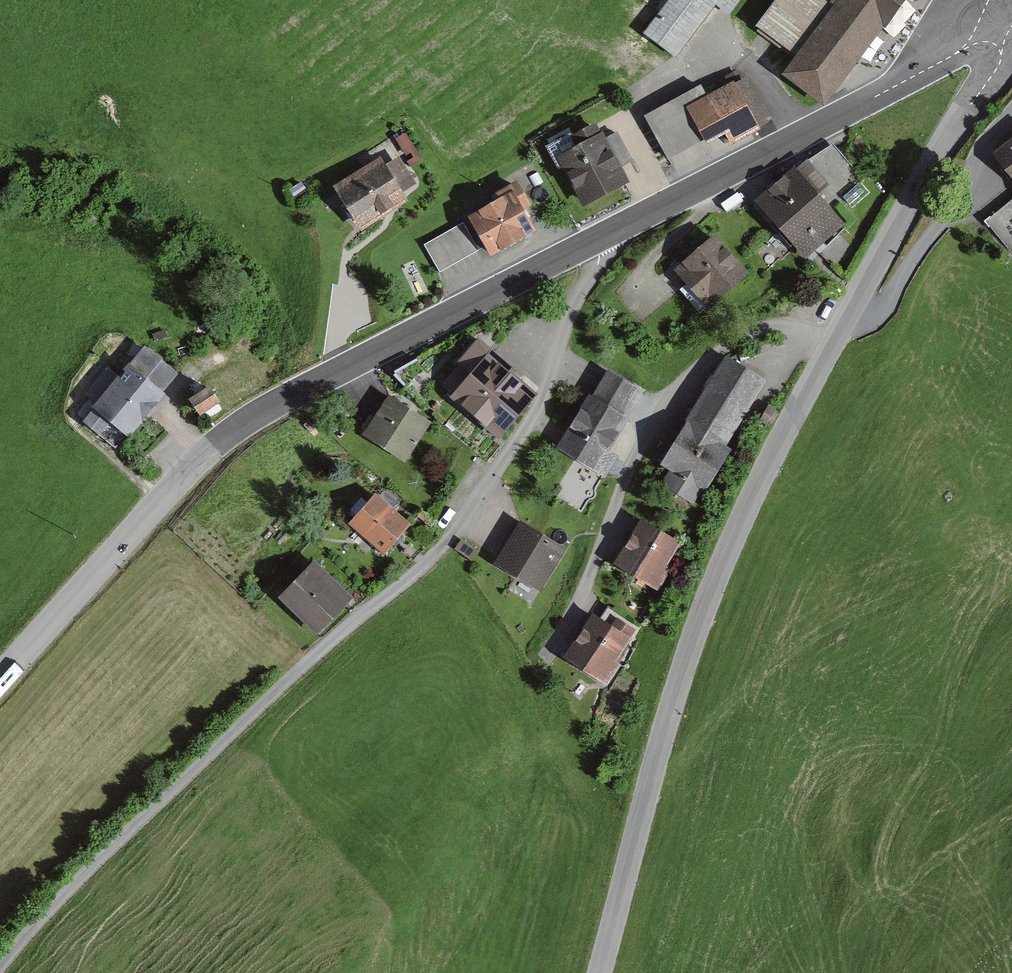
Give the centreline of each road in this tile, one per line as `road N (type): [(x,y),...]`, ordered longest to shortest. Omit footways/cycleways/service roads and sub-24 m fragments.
road 1 (unclassified): [(596,240),(596,270),(574,305),(543,396),(450,541),(240,724),(52,909),(0,971)]
road 2 (tertiary): [(0,678),(233,431),(596,240)]
road 3 (tertiary): [(834,343),(713,586),(670,711),(600,972)]
road 4 (tertiary): [(596,240),(929,68),(996,18)]
road 5 (unclassified): [(834,343),(792,328),(753,332),(675,392),(636,454),(558,636)]
road 6 (track): [(1011,533),(860,591),(716,717),(686,762),(651,781)]
road 7 (track): [(1011,796),(985,812),(930,872),(906,874),(902,822),(989,623),(1011,592)]
road 8 (tertiary): [(996,18),(995,67),(834,343)]

